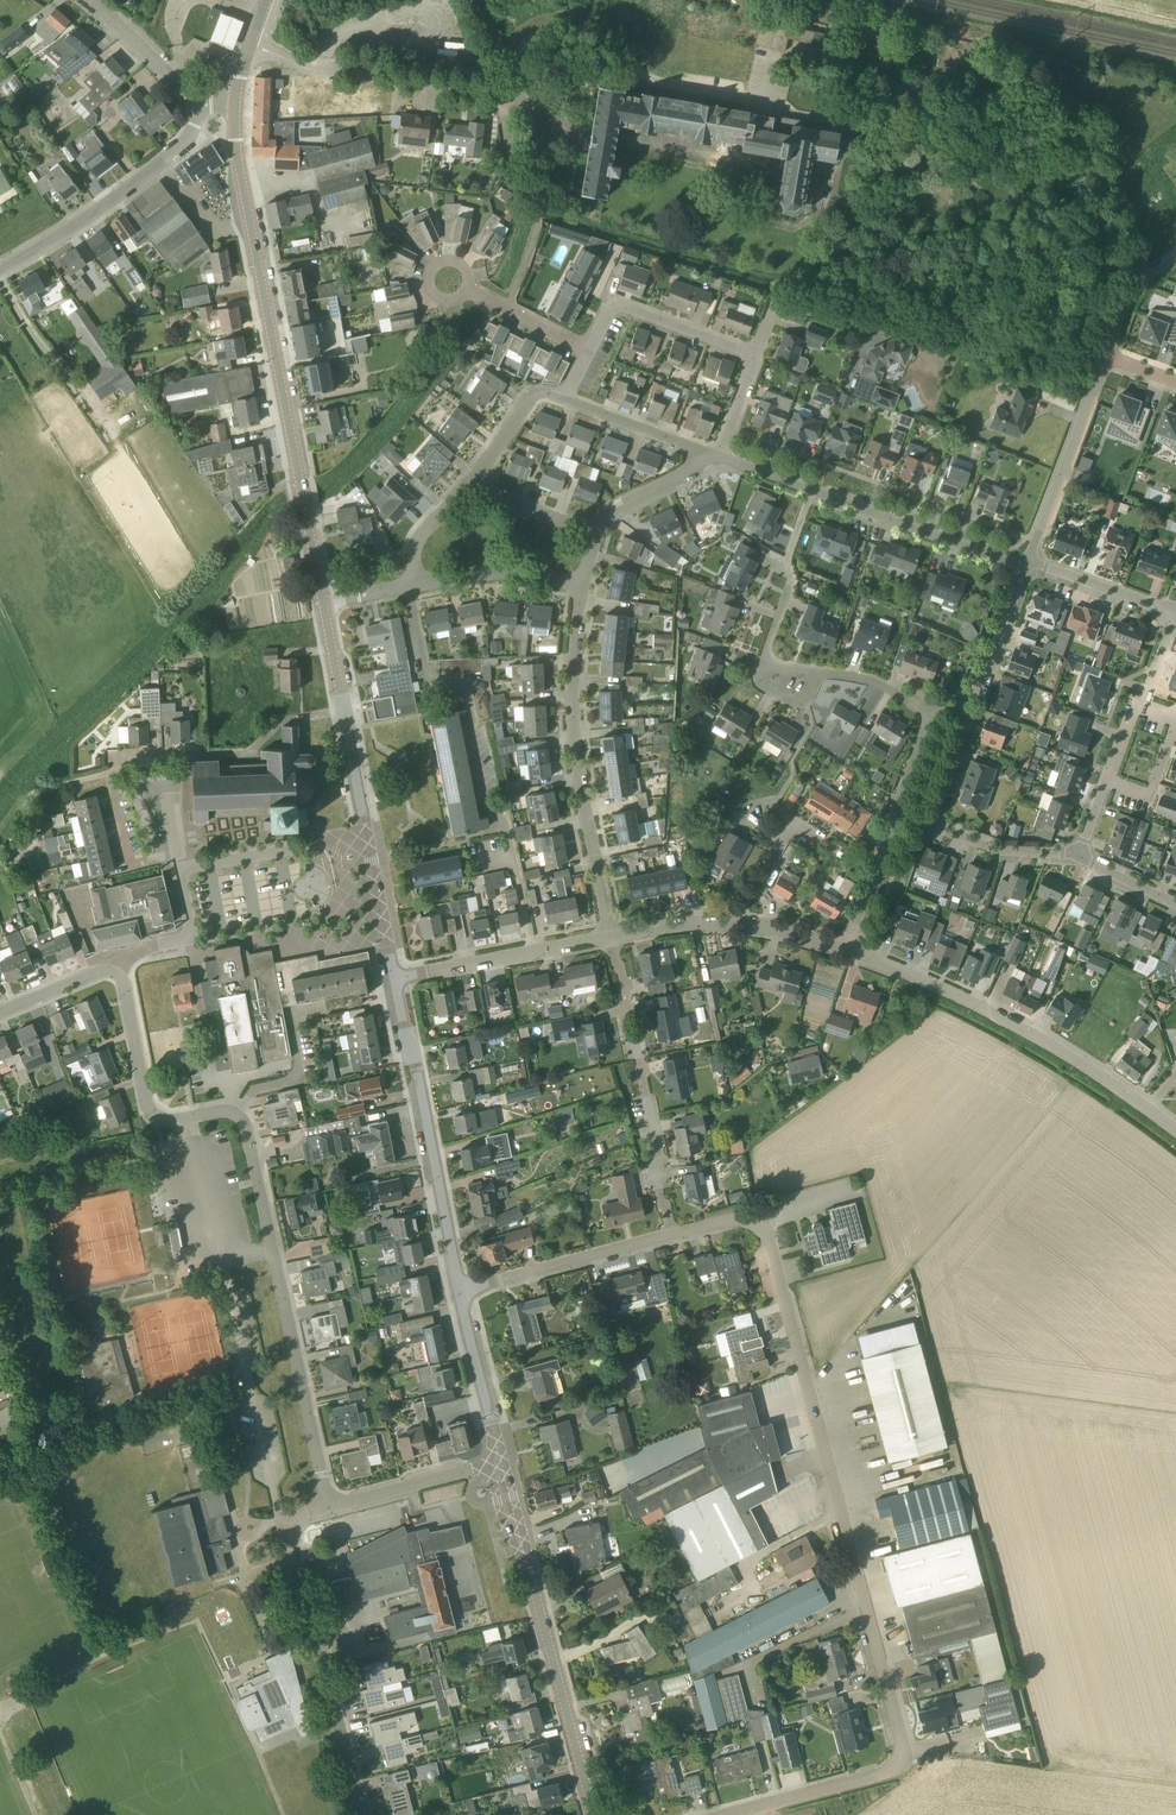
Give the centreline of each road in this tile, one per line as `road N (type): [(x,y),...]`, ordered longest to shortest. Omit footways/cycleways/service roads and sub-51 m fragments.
road 1 (unclassified): [(725,1814),(895,1770),(904,1757),(764,1224)]
road 2 (secondary): [(324,607),(235,108)]
road 3 (residential): [(534,951),(513,836),(486,812),(467,698),(427,677),(410,585)]
road 4 (residential): [(273,1252),(248,1130),(227,1111),(162,1122),(150,1113),(127,986),(113,973)]
road 5 (unclassified): [(1175,1131),(1081,1062),(964,997),(849,951)]
road 6 (secondary): [(594,1814),(499,1462)]
road 7 (residential): [(613,936),(580,776),(576,634),(586,592)]
road 8 (residential): [(545,137),(538,113),(506,90),(342,75),(249,45)]
road 9 (secondary): [(459,1290),(396,979)]
road 10 (residential): [(672,1235),(613,936)]
road 11 (residential): [(360,1814),(281,1529)]
road 12 (residential): [(753,357),(778,315),(800,310),(817,323),(841,318),(832,230),(874,198),(895,196)]
road 13 (residential): [(281,1529),(223,1262)]
road 14 (residential): [(1081,866),(1172,614)]
road 15 (unclassified): [(0,271),(175,154),(201,108)]
road 16 (residential): [(330,1504),(273,1252)]
road 17 (residential): [(1114,358),(1027,570)]
road 18 (secondary): [(365,828),(324,607)]
road 19 (residential): [(1027,570),(816,495)]
road 20 (residential): [(459,1290),(672,1235)]
road 21 (residential): [(365,828),(174,866)]
road 22 (residential): [(753,357),(624,308),(590,347)]
road 23 (residential): [(410,585),(505,575),(586,592)]
road 24 (secondary): [(499,1462),(459,1290)]
road 25 (residential): [(330,1504),(499,1462)]
road 26 (residential): [(562,403),(722,458)]
road 27 (residential): [(769,651),(816,495)]
road 28 (residential): [(174,866),(189,943),(128,959),(113,973)]
road 29 (unclassified): [(201,108),(87,0)]
road 30 (secondary): [(396,979),(365,828)]
road 31 (residential): [(1027,570),(1172,614)]
road 32 (residential): [(1081,866),(933,835)]
road 33 (residential): [(968,703),(980,692),(1027,570)]
road 34 (residential): [(743,926),(792,834),(828,855)]
road 35 (residential): [(600,526),(612,511),(722,458)]
road 36 (residential): [(396,979),(534,951)]
road 37 (residential): [(600,526),(576,529),(469,484)]
road 38 (residential): [(469,484),(530,400),(541,394),(562,403)]
road 39 (residential): [(933,835),(965,745),(968,703)]
road 40 (residential): [(590,347),(467,290)]
road 41 (residential): [(849,951),(893,825)]
road 42 (residential): [(613,936),(743,926)]
road 43 (residential): [(932,724),(839,675),(822,680)]
road 44 (residential): [(113,973),(0,1013)]
road 45 (residential): [(467,290),(462,262),(434,264),(432,292),(460,297)]

